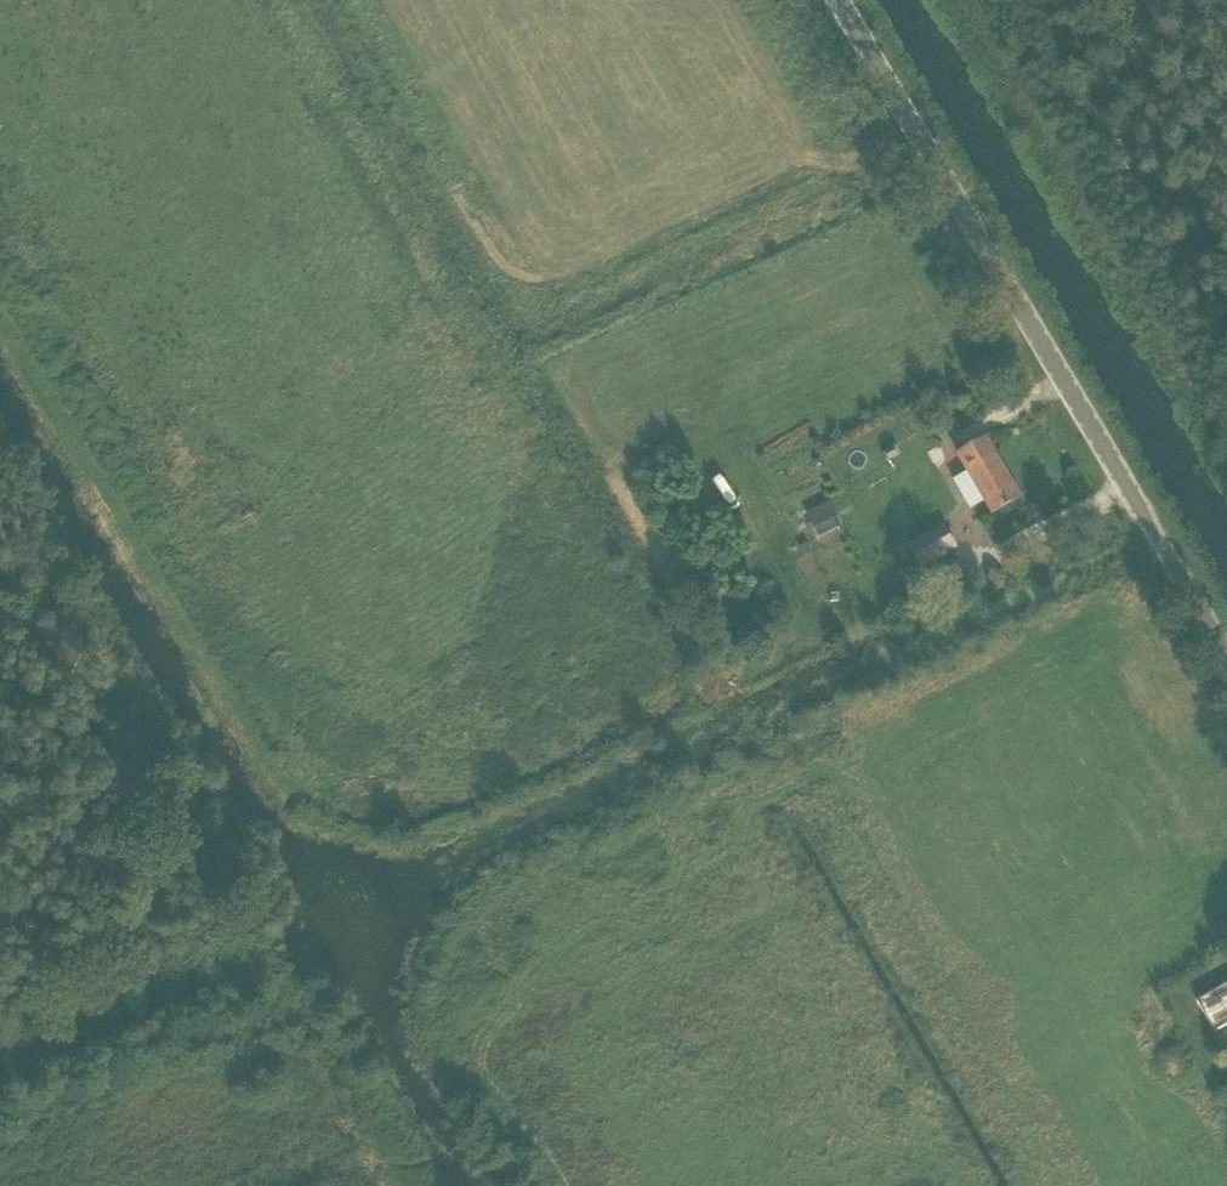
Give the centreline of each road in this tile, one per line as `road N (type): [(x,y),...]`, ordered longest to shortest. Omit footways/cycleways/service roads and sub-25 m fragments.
road 1 (tertiary): [(1226,664),(834,0)]

